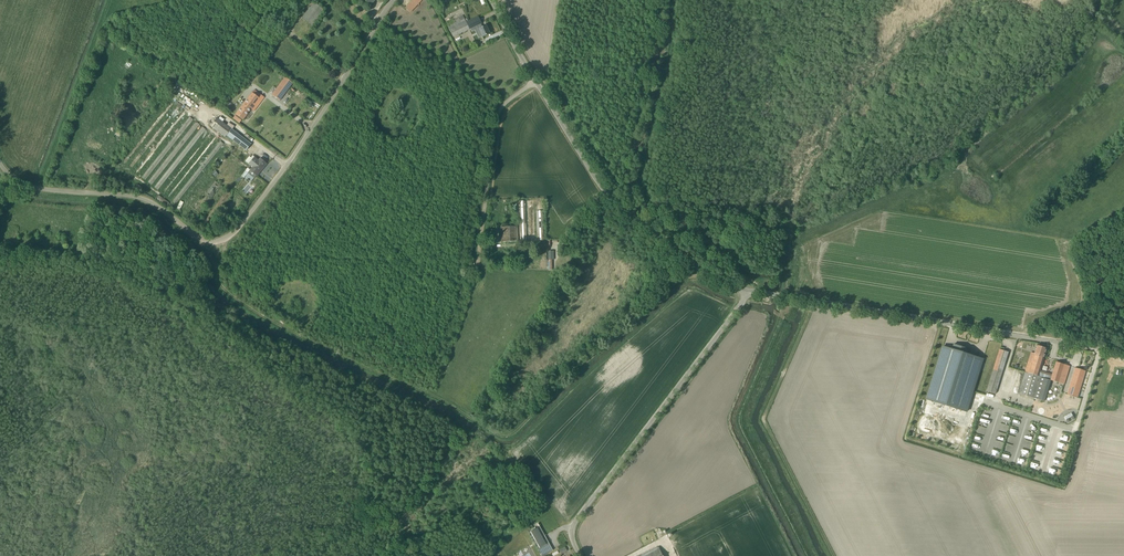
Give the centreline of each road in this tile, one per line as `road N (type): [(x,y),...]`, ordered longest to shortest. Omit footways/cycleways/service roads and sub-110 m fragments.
road 1 (track): [(195,235),(222,289),(249,310),(503,438),(691,277)]
road 2 (unclassified): [(0,164),(35,187),(142,197),(195,235),(222,239),(288,162),(393,0)]
road 3 (unclassified): [(1123,351),(748,290)]
road 4 (unclassified): [(579,555),(576,522),(748,290)]
road 5 (unclassified): [(748,290),(703,271),(617,202),(536,82)]
road 6 (unclassified): [(479,262),(495,120),(536,82)]
road 7 (track): [(1025,338),(1037,321),(1081,303),(1071,241),(1123,209)]

